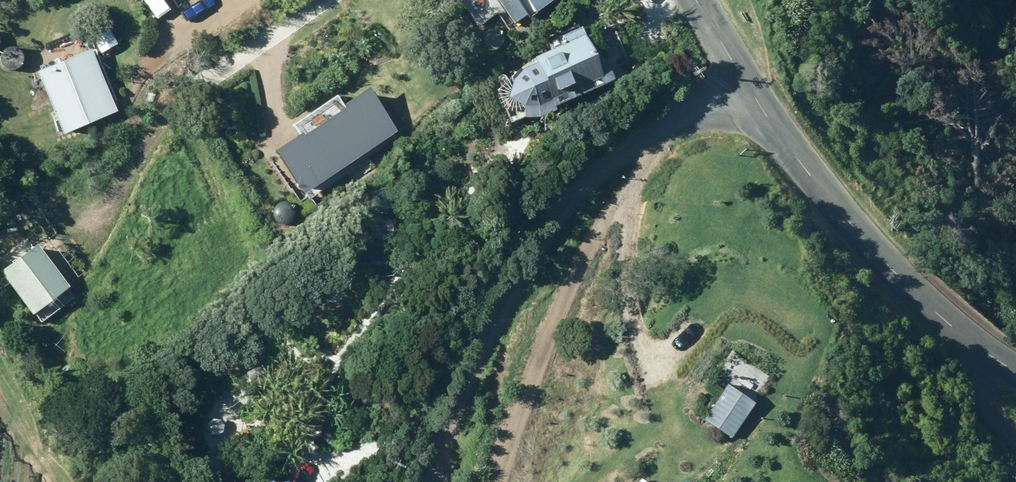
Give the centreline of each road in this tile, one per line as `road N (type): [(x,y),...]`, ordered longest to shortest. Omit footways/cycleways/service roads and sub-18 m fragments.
road 1 (residential): [(759,102),(686,121),(613,158),(568,198),(533,248),(453,422),(436,481)]
road 2 (tertiary): [(759,102),(886,263),(982,357),(1015,378)]

